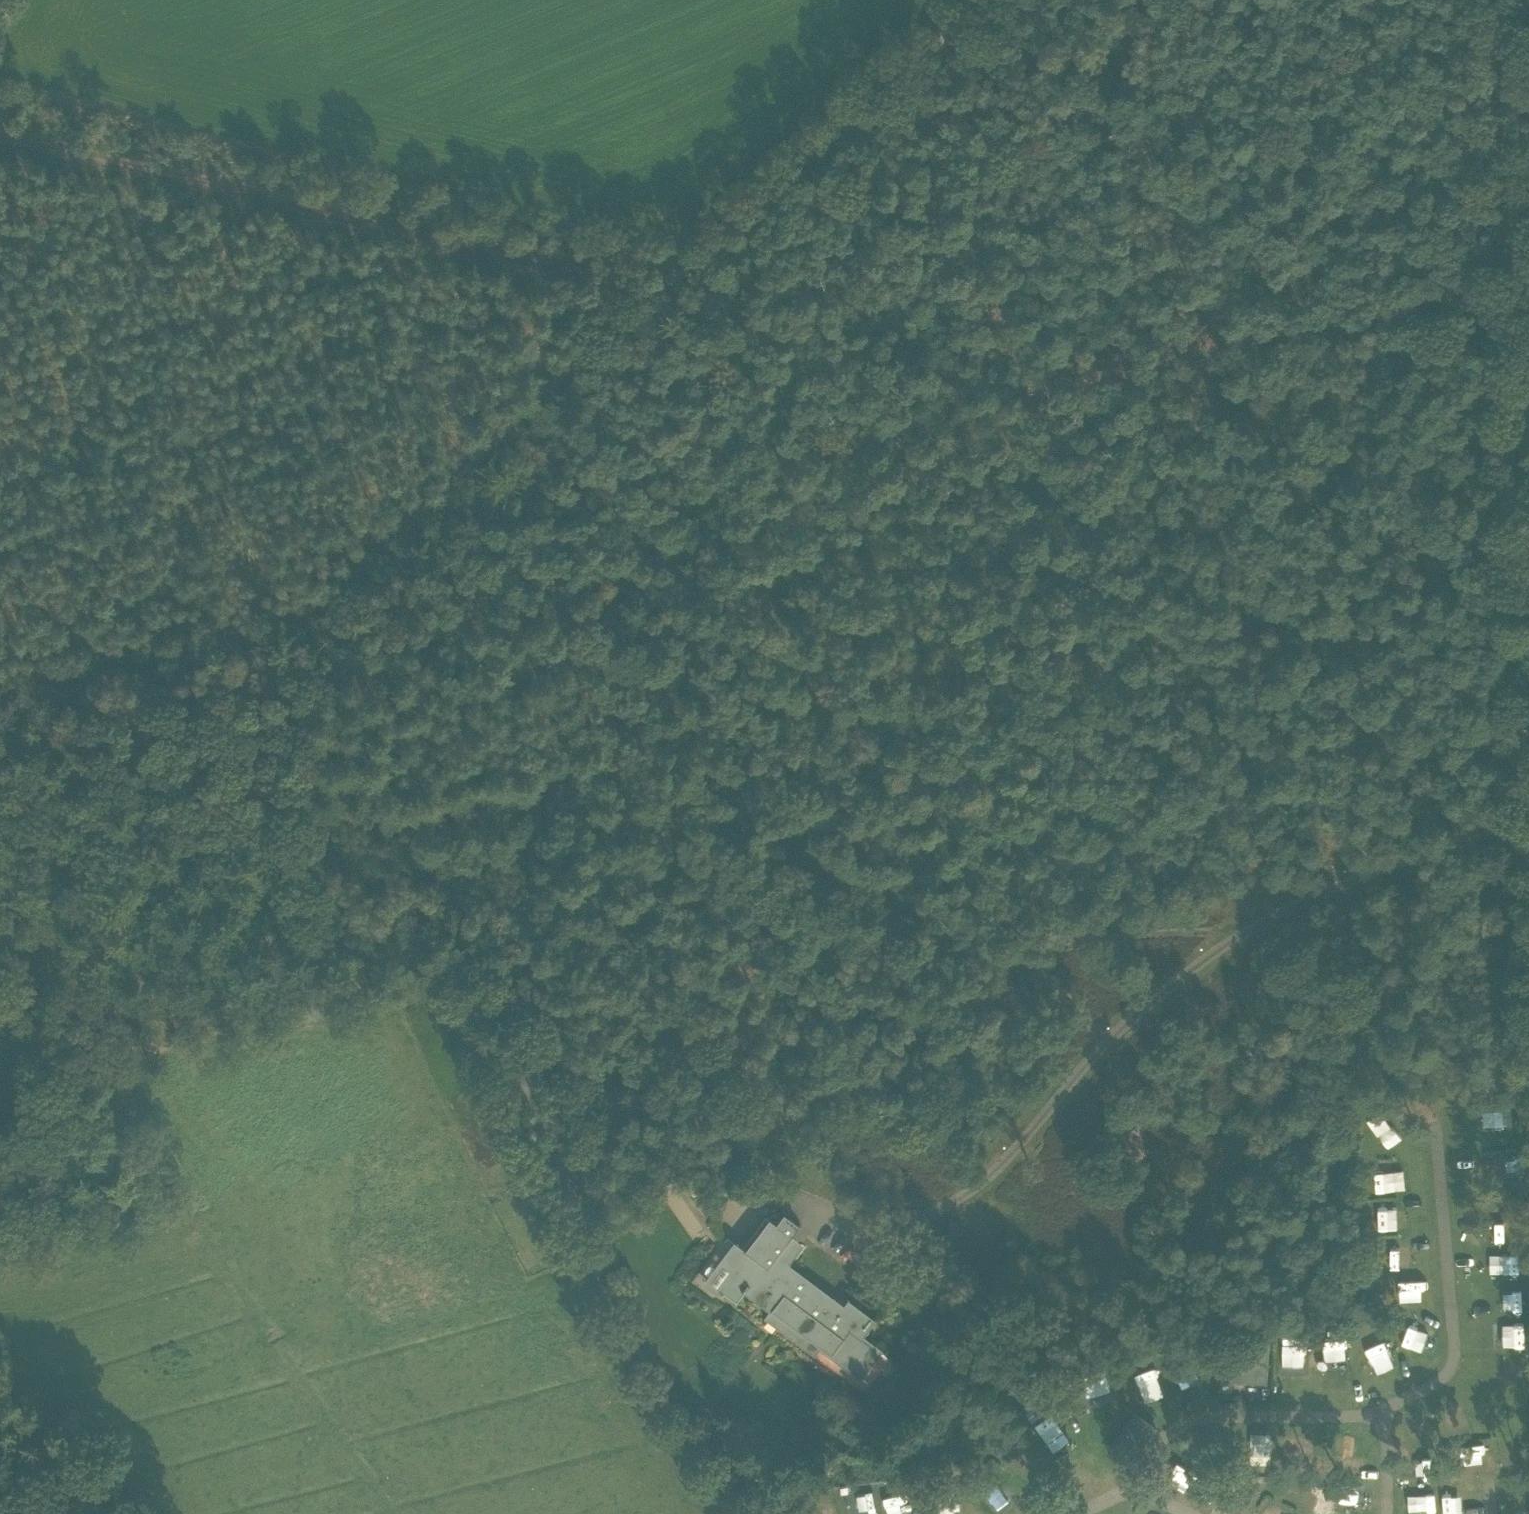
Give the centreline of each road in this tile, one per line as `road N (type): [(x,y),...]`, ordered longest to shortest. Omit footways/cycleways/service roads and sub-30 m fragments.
road 1 (track): [(0,692),(319,613),(706,257)]
road 2 (track): [(1496,0),(1528,647)]
road 3 (track): [(257,195),(589,274),(706,257)]
road 4 (track): [(706,257),(968,0)]
road 5 (track): [(0,132),(257,195)]

